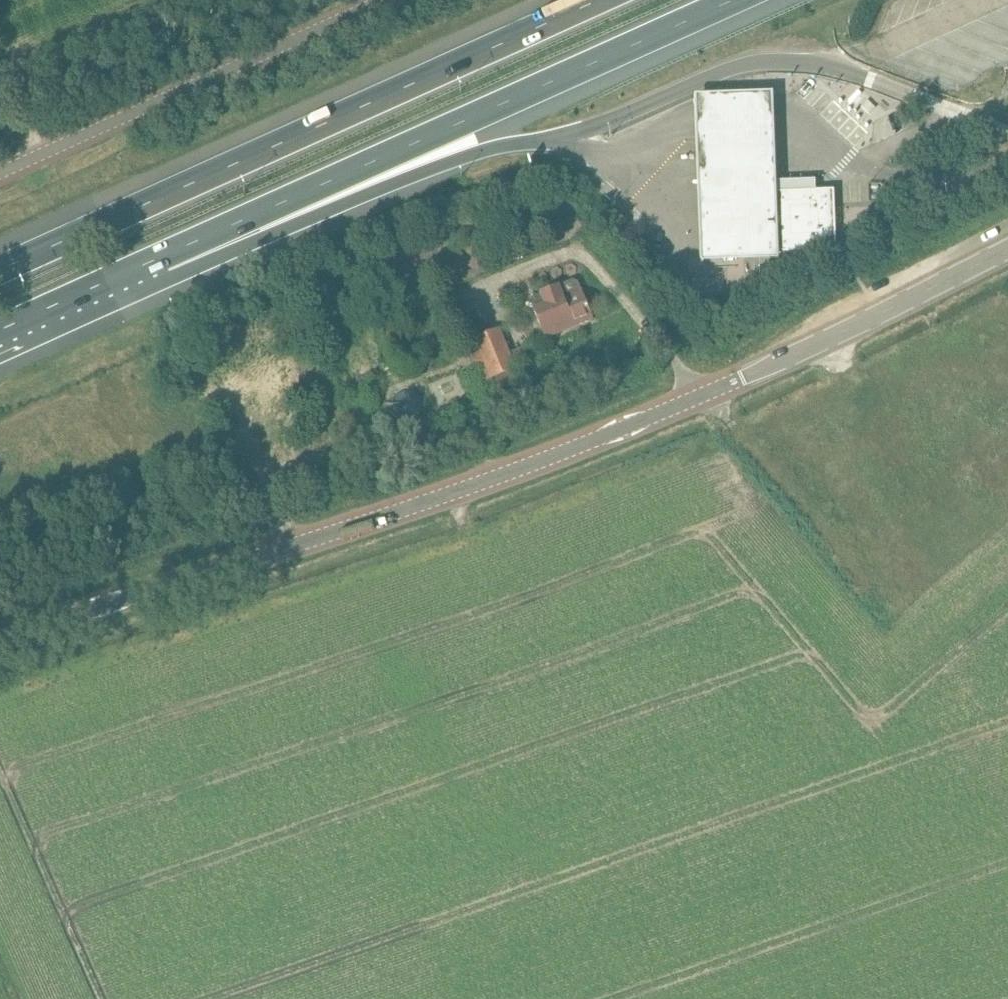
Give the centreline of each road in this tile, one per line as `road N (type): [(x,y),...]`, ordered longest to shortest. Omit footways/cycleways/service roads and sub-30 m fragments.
road 1 (tertiary): [(0,638),(525,468),(742,379)]
road 2 (motorway): [(598,0),(0,270)]
road 3 (motorway): [(159,257),(732,0)]
road 4 (unclassified): [(0,174),(385,0)]
road 5 (motorway): [(159,257),(326,210),(479,151)]
road 6 (tertiary): [(1007,250),(742,379)]
road 7 (motorway): [(0,331),(159,257)]

